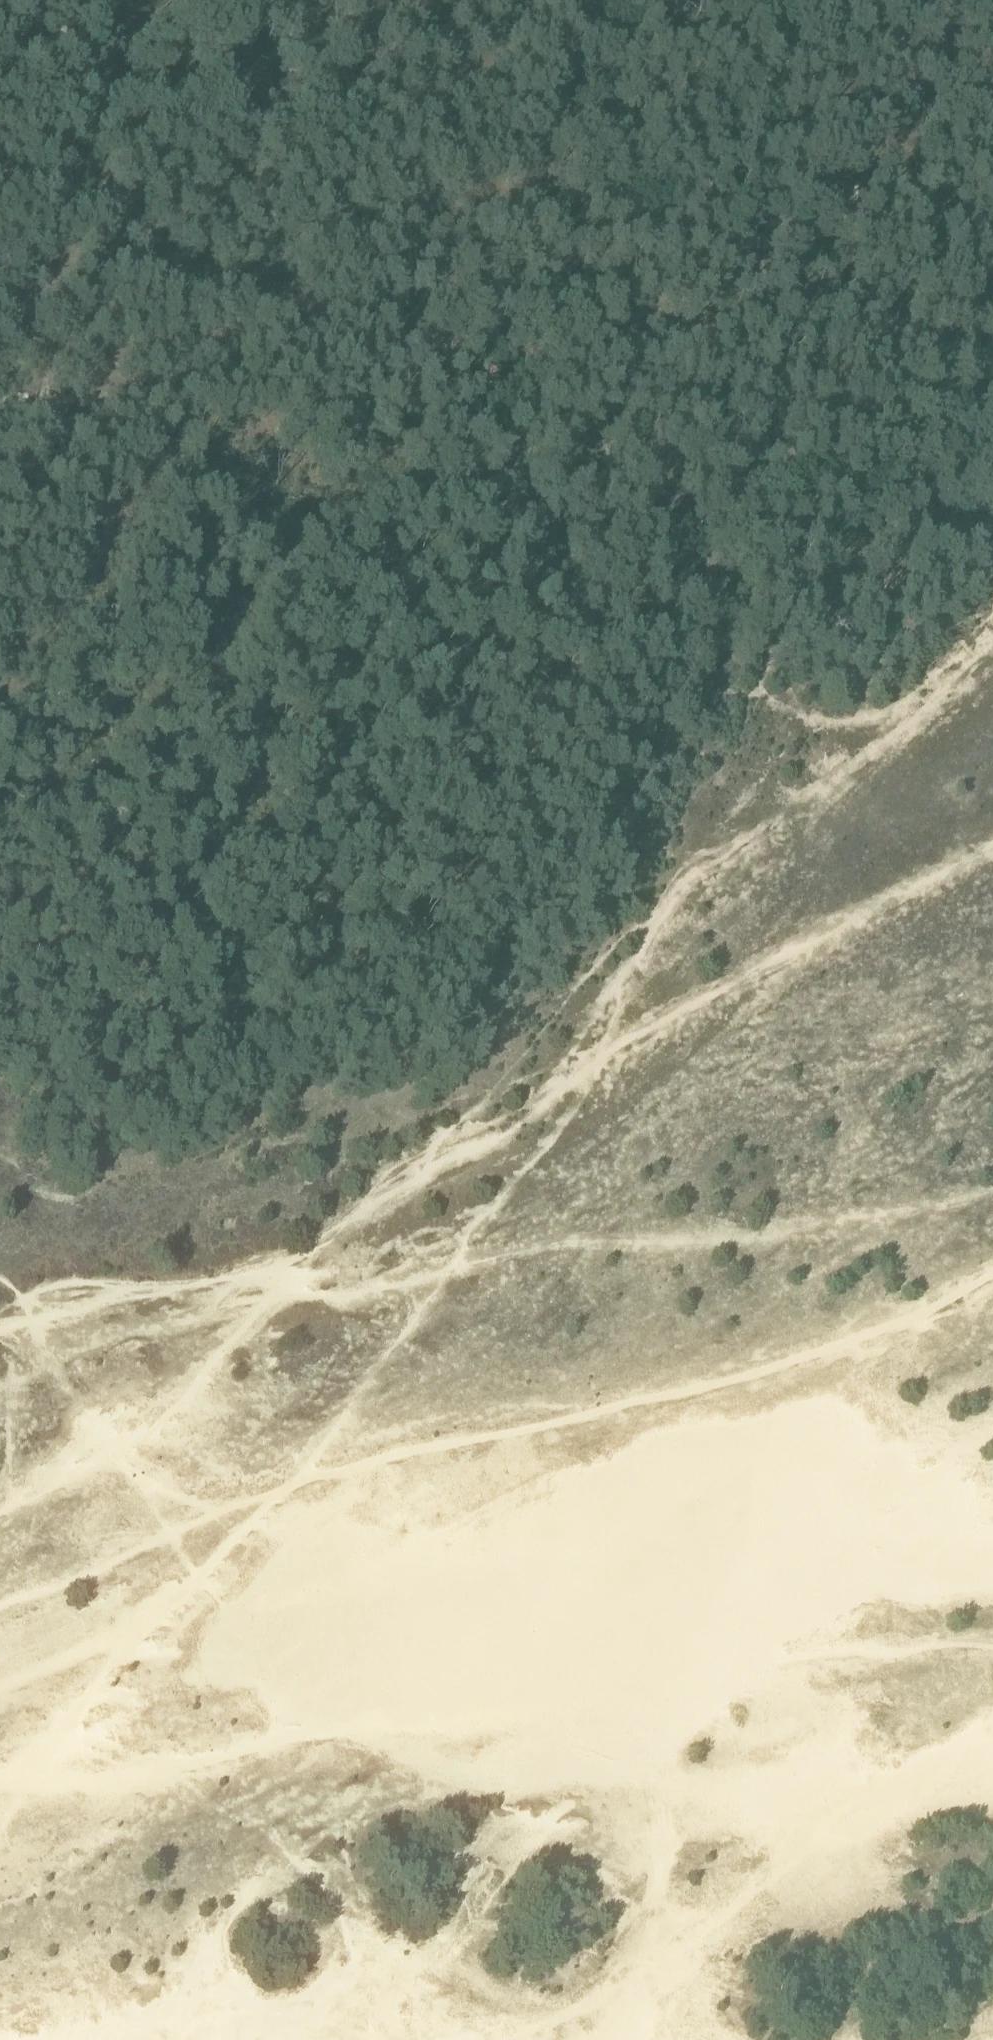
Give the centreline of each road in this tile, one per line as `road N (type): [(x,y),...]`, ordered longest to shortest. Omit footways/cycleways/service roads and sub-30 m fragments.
road 1 (track): [(992,662),(935,712),(768,809),(671,890),(622,971),(615,1029),(568,1077),(389,1176),(145,1420),(0,1519)]

